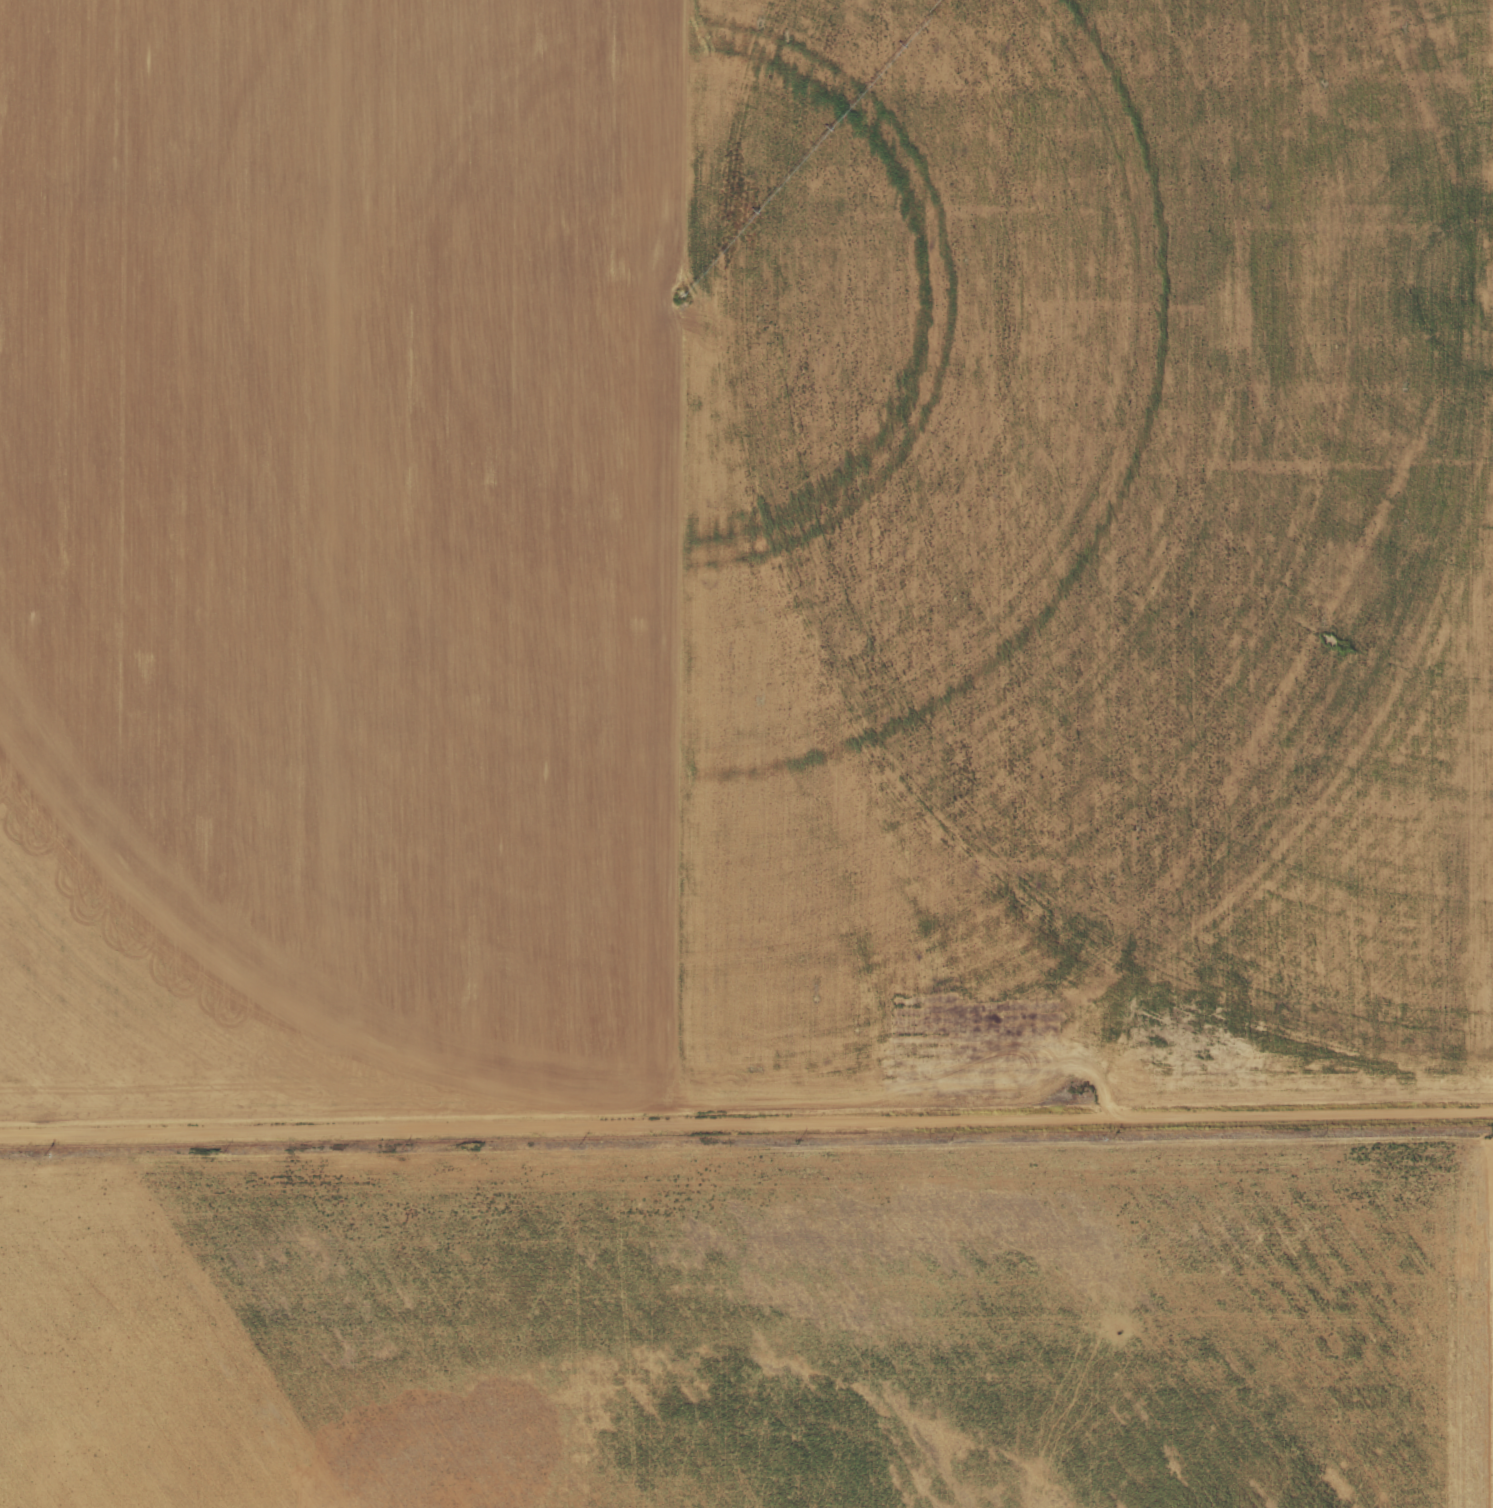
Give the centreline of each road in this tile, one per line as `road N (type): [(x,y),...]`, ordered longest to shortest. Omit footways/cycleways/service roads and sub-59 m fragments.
road 1 (residential): [(0,1138),(1492,1116)]

